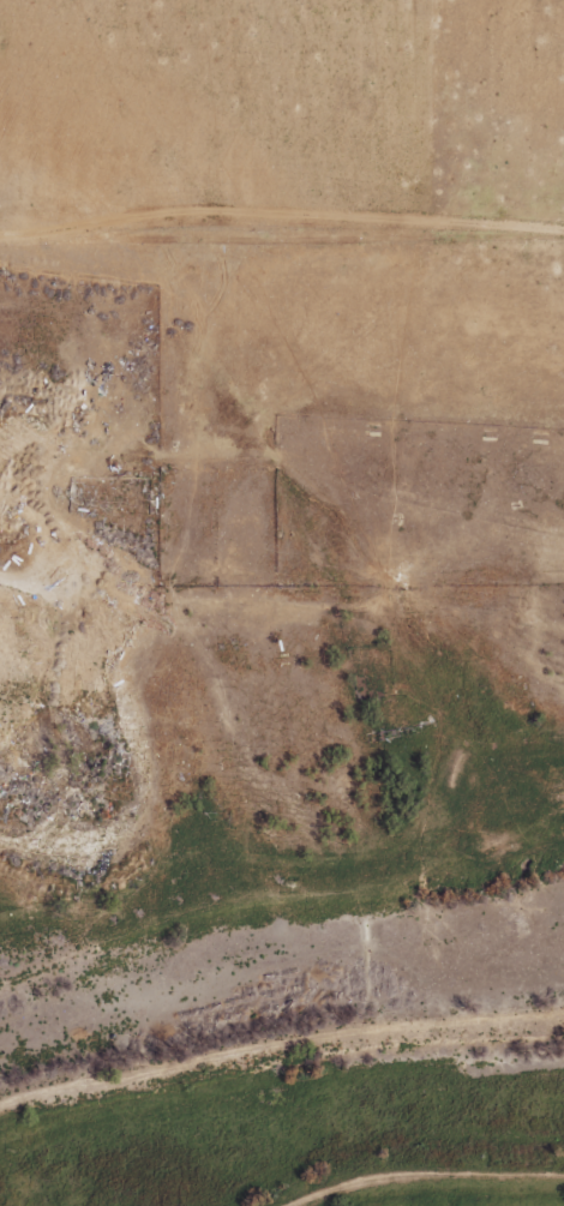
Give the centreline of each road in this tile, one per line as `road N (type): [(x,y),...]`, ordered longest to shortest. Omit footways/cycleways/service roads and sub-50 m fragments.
road 1 (residential): [(269,828),(92,853),(0,848)]

